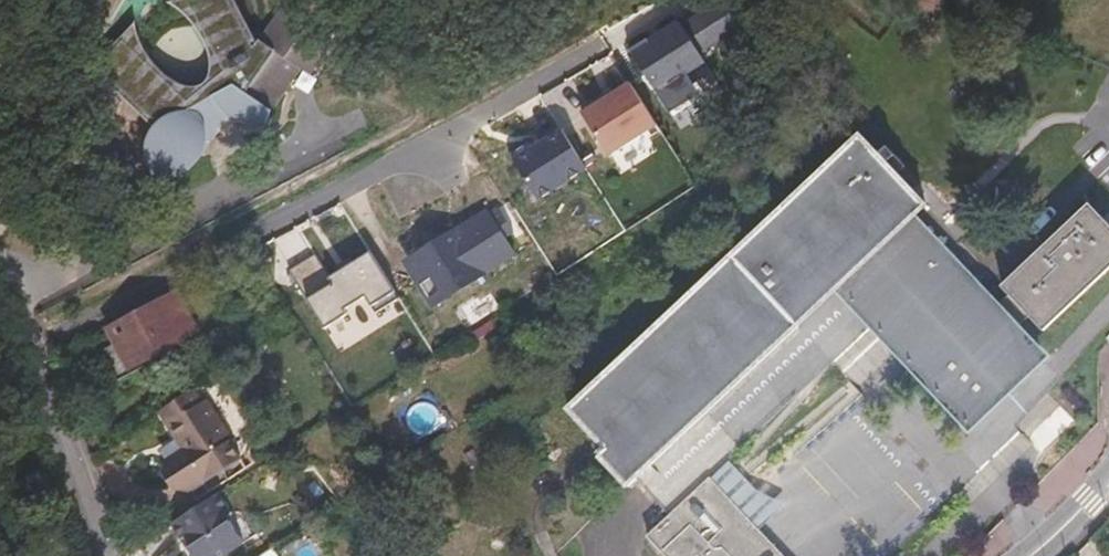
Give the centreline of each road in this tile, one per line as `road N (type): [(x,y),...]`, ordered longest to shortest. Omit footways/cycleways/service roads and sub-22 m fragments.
road 1 (track): [(0,294),(29,374),(23,349),(46,317),(583,0)]
road 2 (residential): [(29,374),(102,555)]

